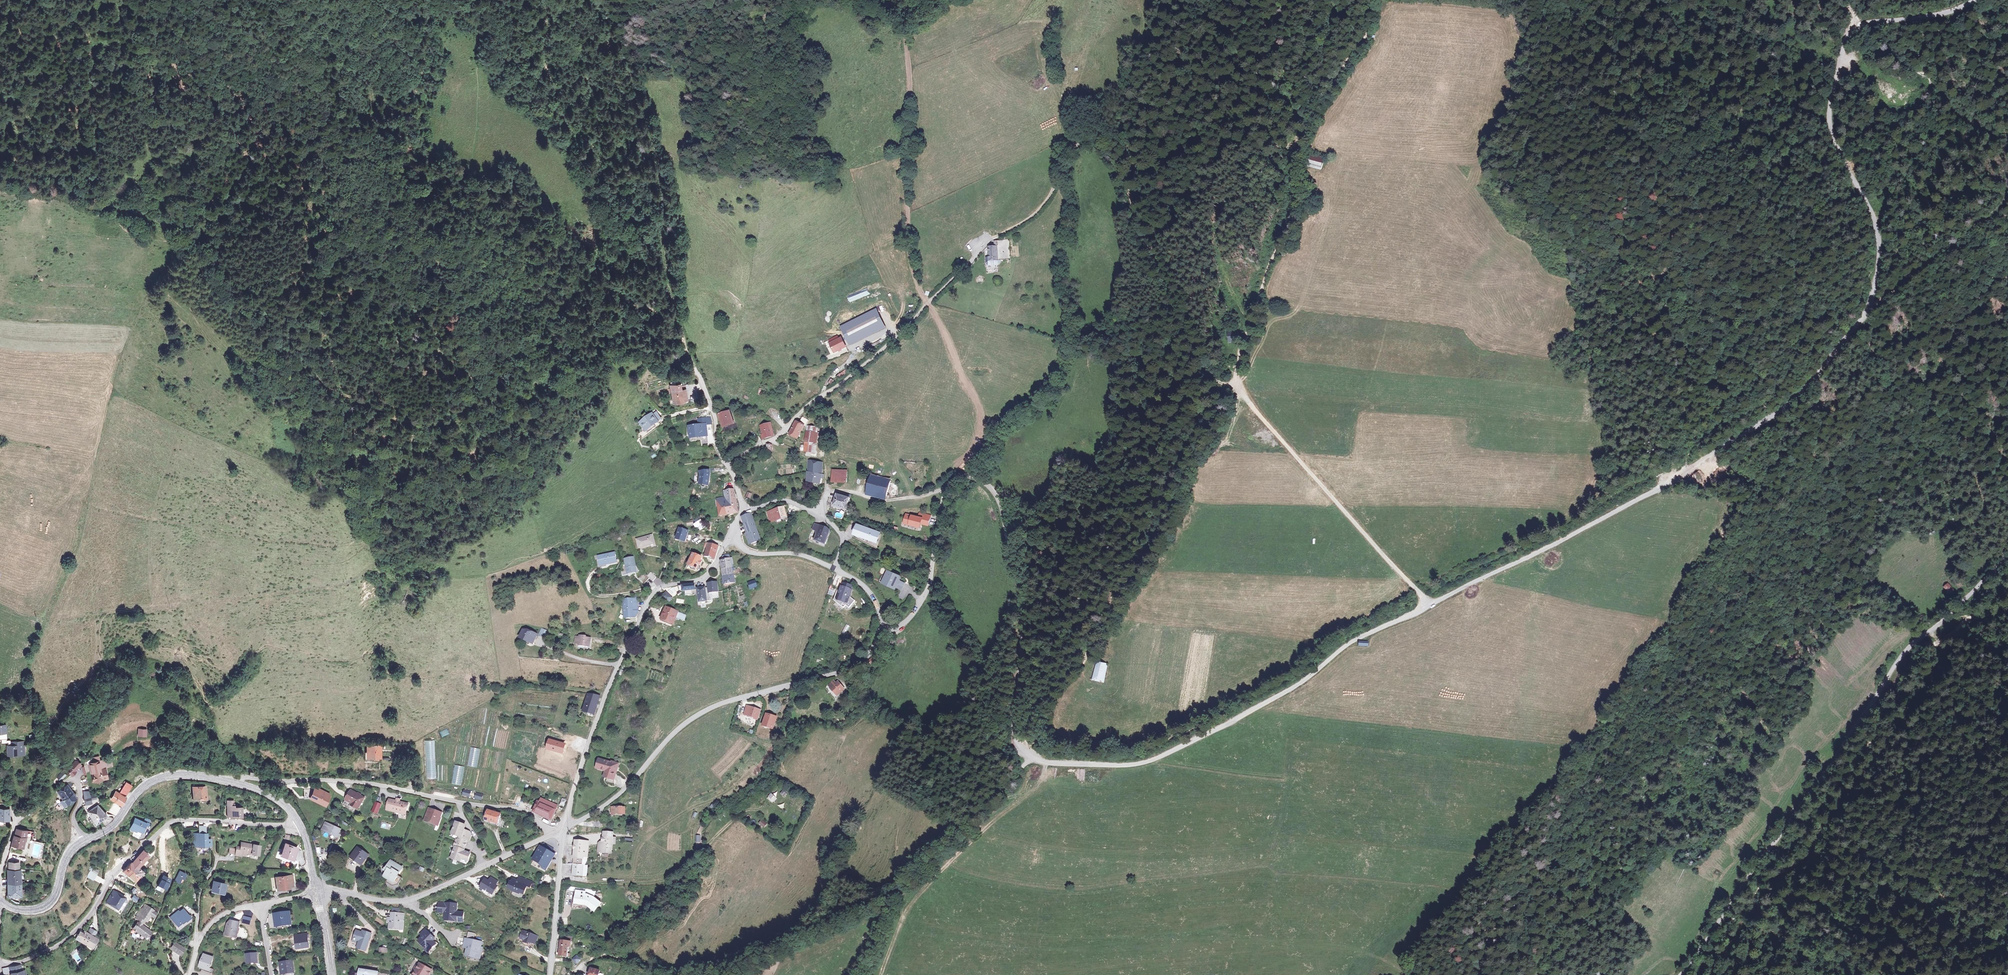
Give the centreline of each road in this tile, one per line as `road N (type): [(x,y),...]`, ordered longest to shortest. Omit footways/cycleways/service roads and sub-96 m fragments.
road 1 (track): [(1977,0),(1923,18),(1862,25),(1844,42),(1830,133),(1874,221),(1878,260),(1869,305),(1813,380),(1657,490),(1428,605)]
road 2 (track): [(293,367),(399,419),(448,421),(488,411),(549,373),(548,335),(576,288),(604,288),(678,322)]
road 3 (track): [(1428,605),(1157,758),(1036,761)]
road 4 (track): [(1229,384),(1205,371),(1175,322),(1111,150),(1078,146),(1042,205),(992,238)]
road 5 (track): [(1680,974),(1908,650),(1932,629)]
road 6 (track): [(1023,755),(1042,712),(1148,554),(1229,384)]
road 7 (track): [(1709,974),(1901,726),(1940,655)]
road 8 (unclassified): [(563,828),(606,806),(694,716),(846,670),(866,656),(881,625)]
road 9 (track): [(0,175),(189,231),(265,341),(293,367)]
road 10 (unclassified): [(733,531),(702,578),(658,588),(647,601),(602,703),(563,828)]
road 11 (residential): [(300,827),(171,822),(108,880),(71,934),(0,966)]
road 12 (unclassified): [(731,470),(882,350),(992,238)]
road 13 (unclassified): [(563,828),(518,810),(385,786),(234,780)]
road 14 (track): [(926,304),(908,233),(904,0)]
road 15 (track): [(1428,605),(1231,379)]
road 16 (track): [(1687,472),(1686,458),(1773,400),(1878,260)]
road 17 (track): [(1029,760),(1016,782),(898,895),(863,974)]
road 18 (track): [(1231,379),(1286,222),(1287,157),(1307,123)]
road 19 (residential): [(317,894),(403,902),(563,828)]
road 20 (track): [(541,126),(569,126),(606,179),(645,212),(663,248),(678,322)]
road 21 (track): [(559,878),(659,881),(757,806)]
road 22 (residential): [(953,484),(923,599),(898,631),(881,625)]
road 23 (secondary): [(234,780),(155,779),(113,824),(81,841)]
road 24 (residential): [(550,974),(563,828)]
road 25 (residential): [(834,569),(843,539),(820,514),(784,500),(743,509)]
road 26 (track): [(1307,123),(1367,34),(1368,0)]
road 27 (track): [(1307,123),(1284,94),(1273,0)]
road 28 (residential): [(731,470),(686,349)]
road 29 (track): [(828,492),(878,501),(953,484)]
road 30 (secondary): [(81,841),(66,856),(52,901),(28,910),(0,901)]

